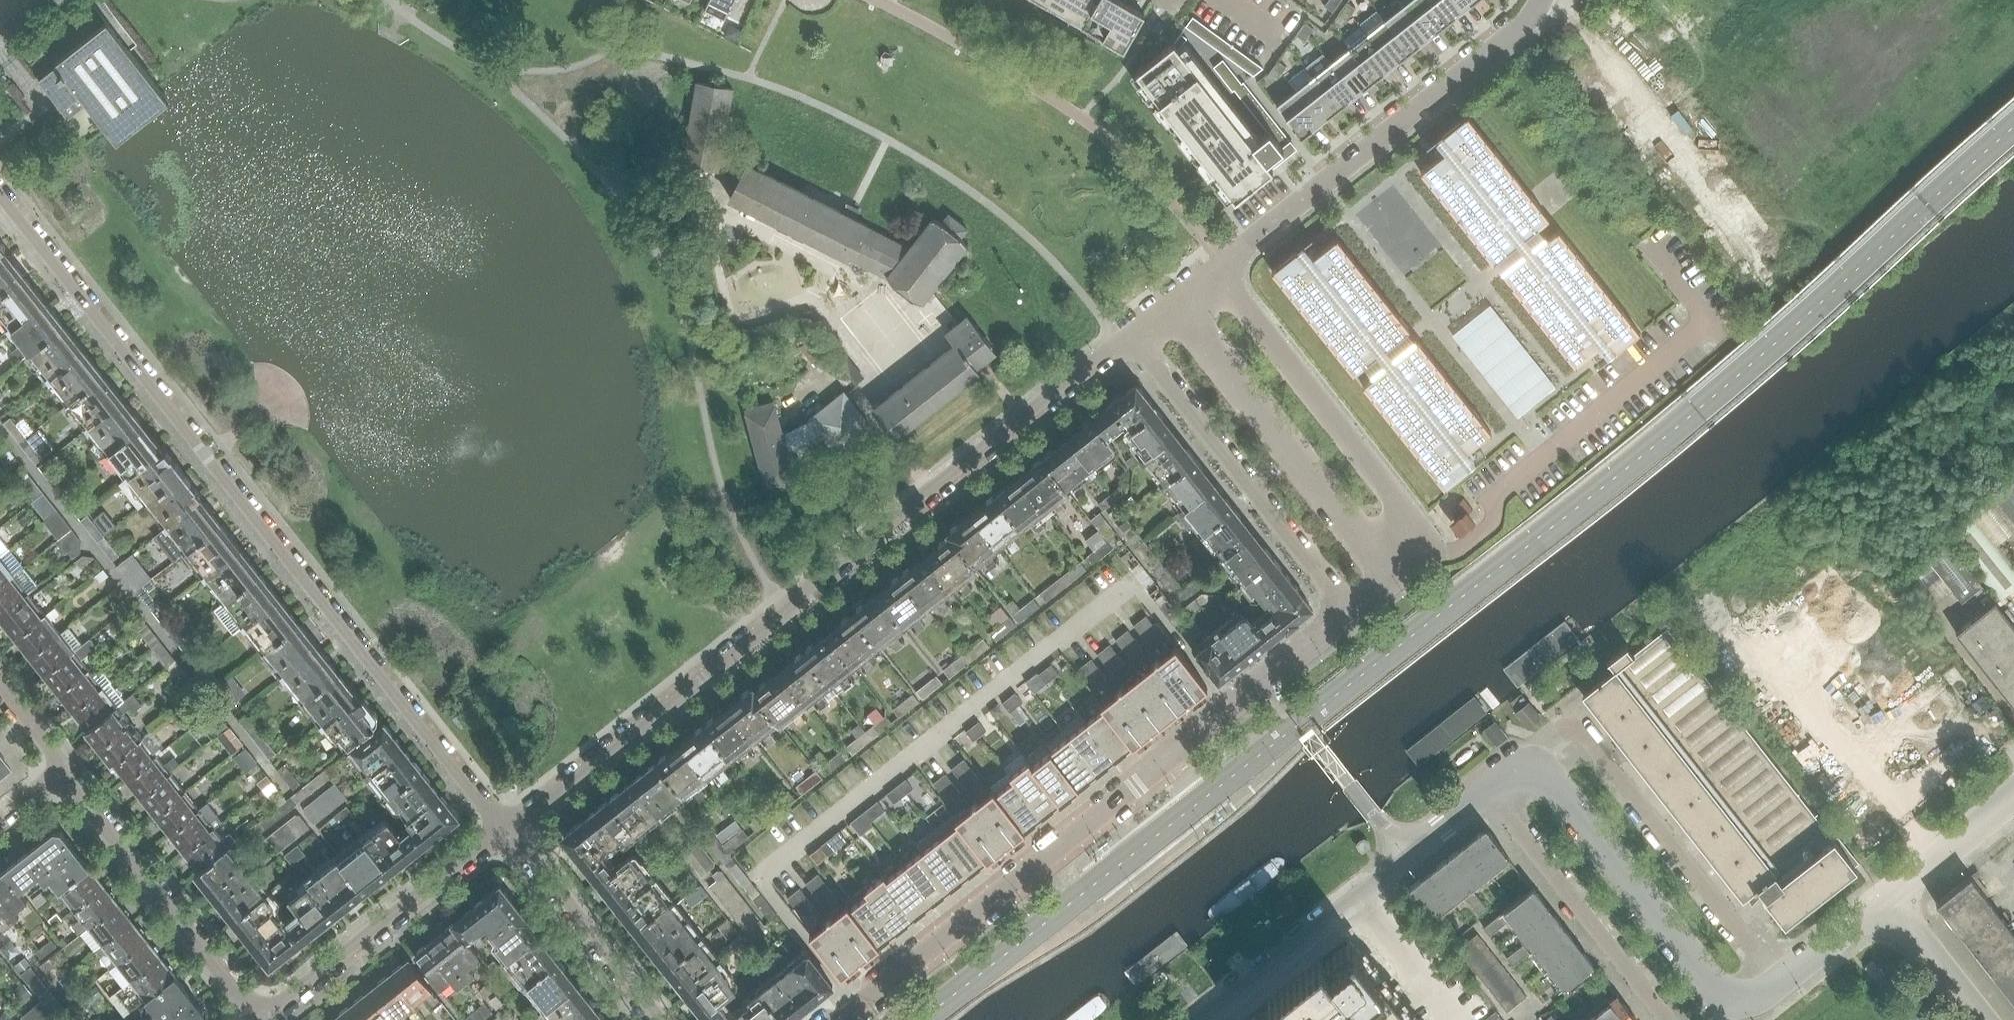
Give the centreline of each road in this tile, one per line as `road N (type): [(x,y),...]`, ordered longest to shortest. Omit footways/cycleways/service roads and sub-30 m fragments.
road 1 (residential): [(507,830),(1174,299)]
road 2 (residential): [(0,192),(507,830)]
road 3 (residential): [(1266,677),(831,1019)]
road 4 (residential): [(1536,0),(1529,21),(1212,270)]
road 5 (residential): [(1777,980),(1588,738),(1569,730),(1516,769)]
road 6 (residential): [(1388,577),(1419,551),(1394,499),(1212,270)]
road 7 (residential): [(1199,1019),(1489,791)]
road 8 (residential): [(1174,299),(1388,577)]
road 9 (residential): [(1730,1001),(1713,990),(1555,785),(1537,770),(1516,769)]
road 10 (residential): [(254,1019),(58,771)]
road 11 (residential): [(507,830),(255,1019)]
road 12 (residential): [(1666,1019),(1489,791)]
road 13 (residential): [(659,1019),(507,830)]
road 14 (residential): [(2013,797),(1889,897)]
road 15 (residential): [(1266,677),(1388,577)]
road 16 (residential): [(1982,1019),(1889,897)]
road 17 (residential): [(1777,980),(1889,897)]

